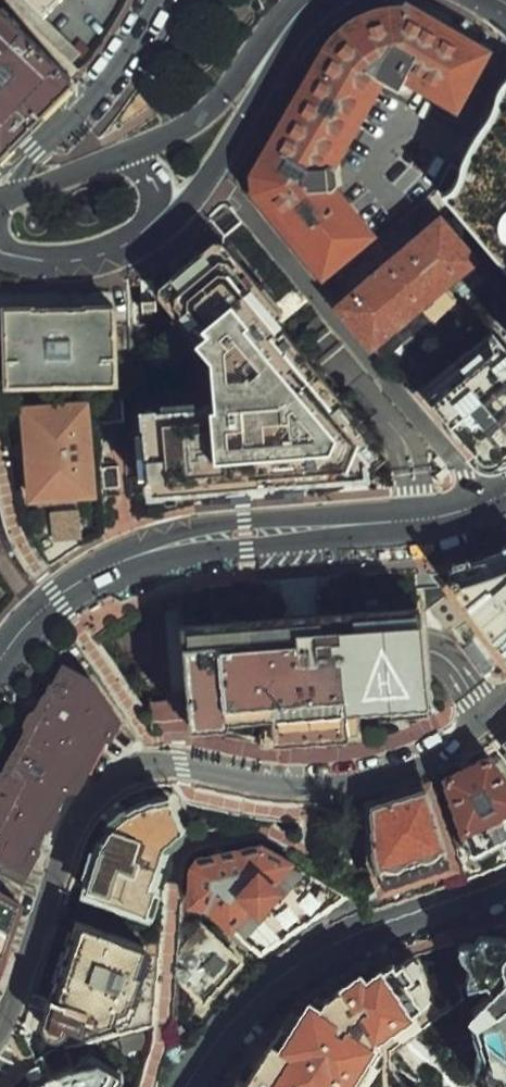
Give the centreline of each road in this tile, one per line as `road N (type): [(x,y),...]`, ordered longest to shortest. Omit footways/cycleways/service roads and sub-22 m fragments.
road 1 (residential): [(505,704),(435,760),(345,784),(271,786),(179,769),(123,779),(69,839),(0,1032)]
road 2 (tertiary): [(0,661),(56,598),(132,558),(199,541),(477,505)]
road 3 (residential): [(215,173),(458,455),(477,505)]
road 4 (secondary): [(191,1086),(288,980),(363,936),(505,881)]
road 5 (secondary): [(308,4),(276,28),(207,113),(119,159)]
road 6 (residential): [(159,0),(100,88),(34,150)]
road 7 (secondary): [(215,173),(308,4)]

